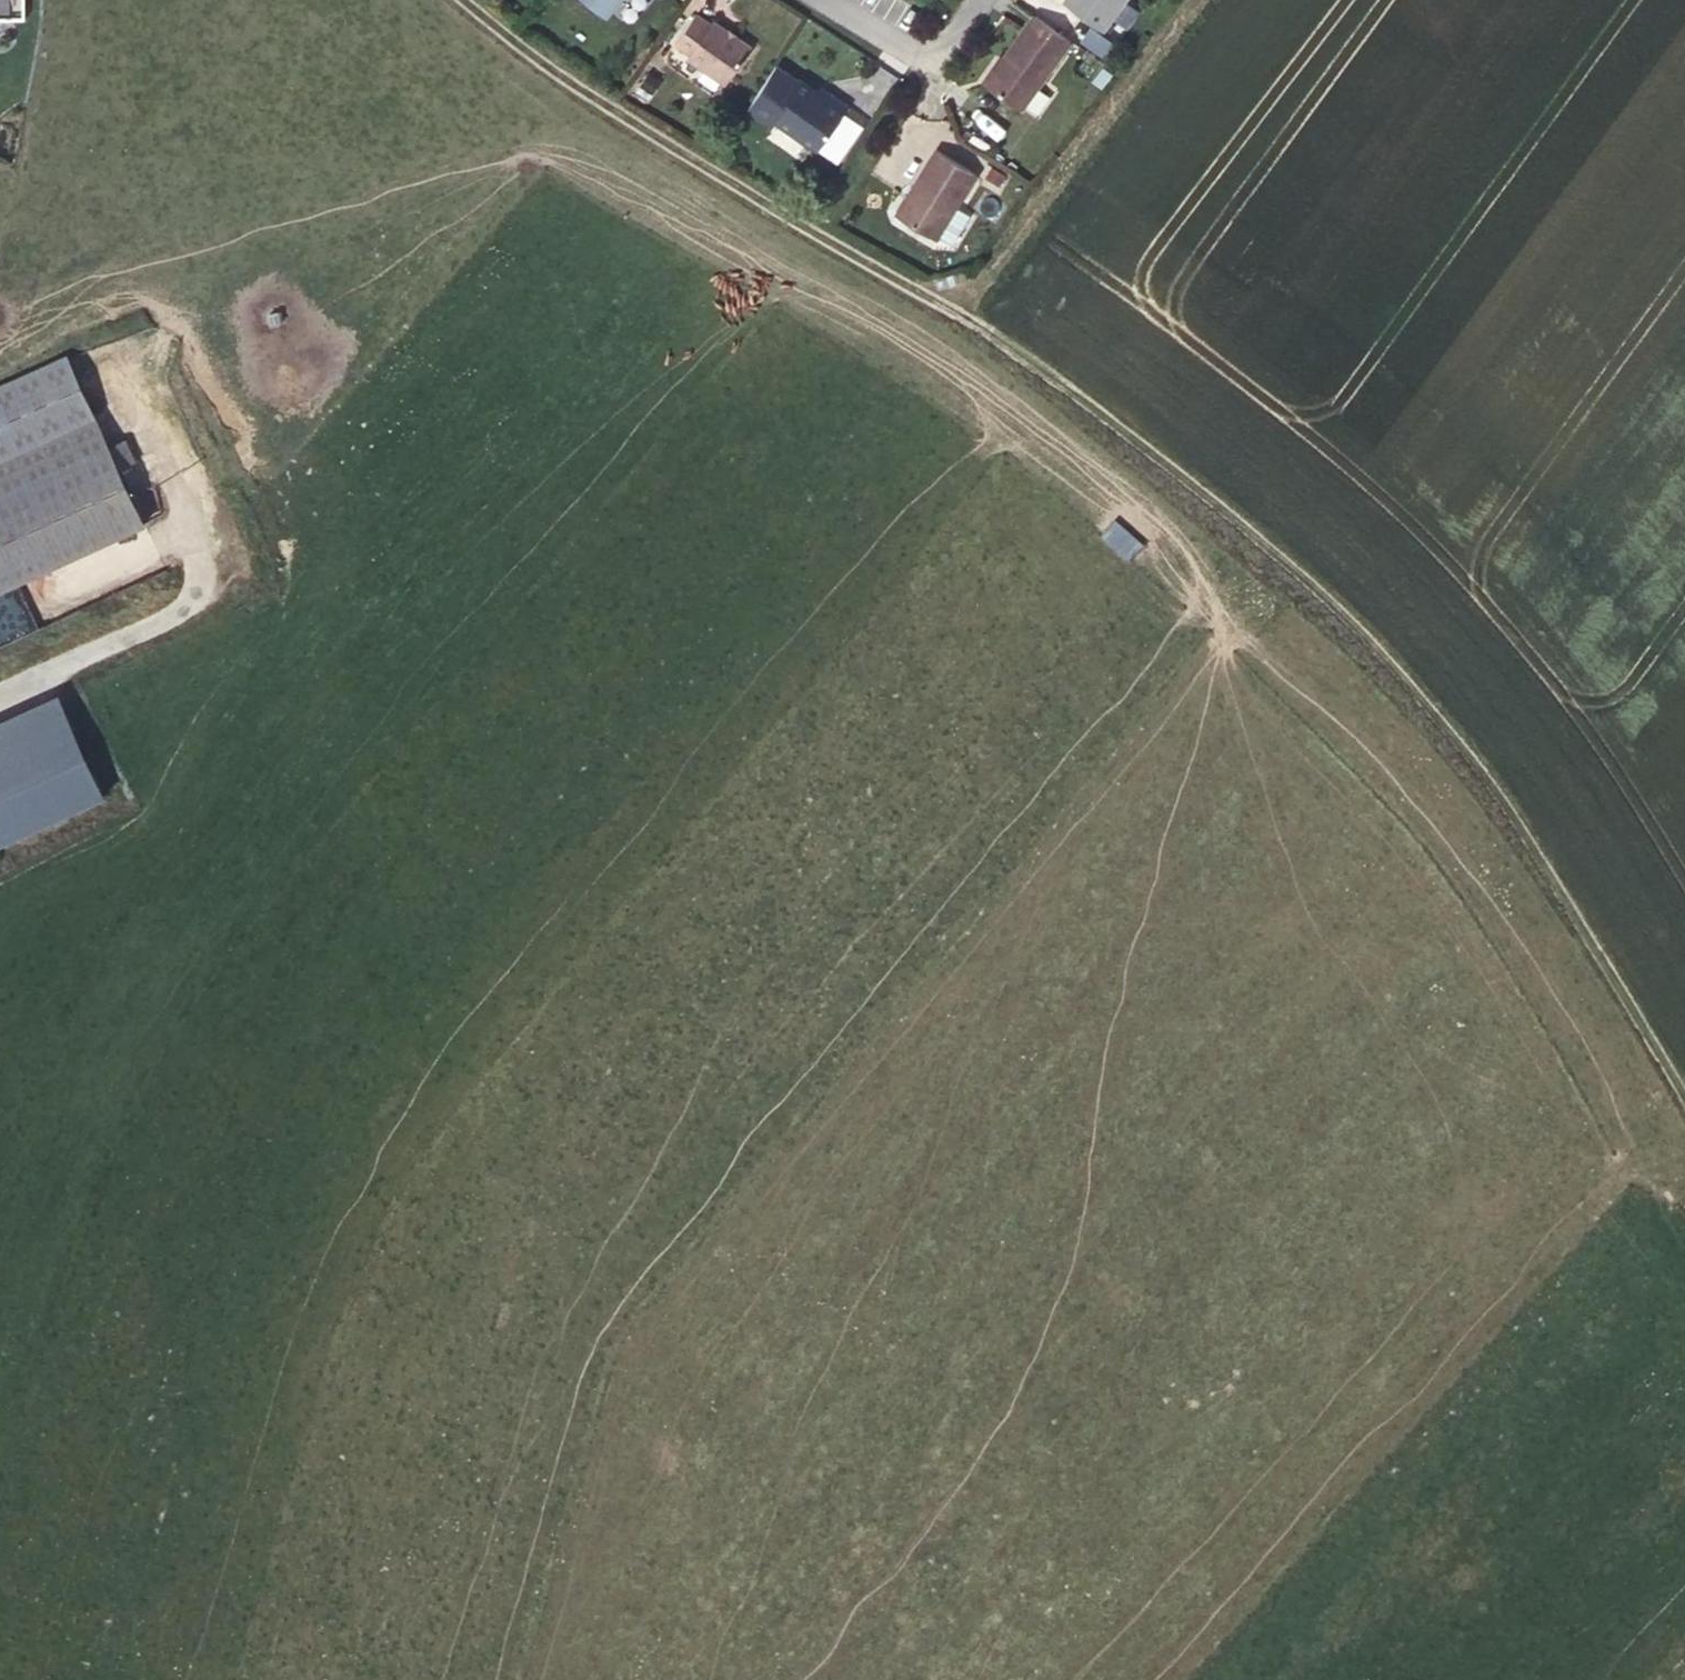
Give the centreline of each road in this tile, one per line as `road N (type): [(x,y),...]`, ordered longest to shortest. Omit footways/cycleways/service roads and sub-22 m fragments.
road 1 (track): [(1684,1098),(1531,848),(1415,691),(1274,550),(986,331),(450,0)]
road 2 (track): [(127,365),(200,551),(198,596),(160,625),(0,696)]
road 3 (residential): [(976,0),(933,61),(823,0)]

